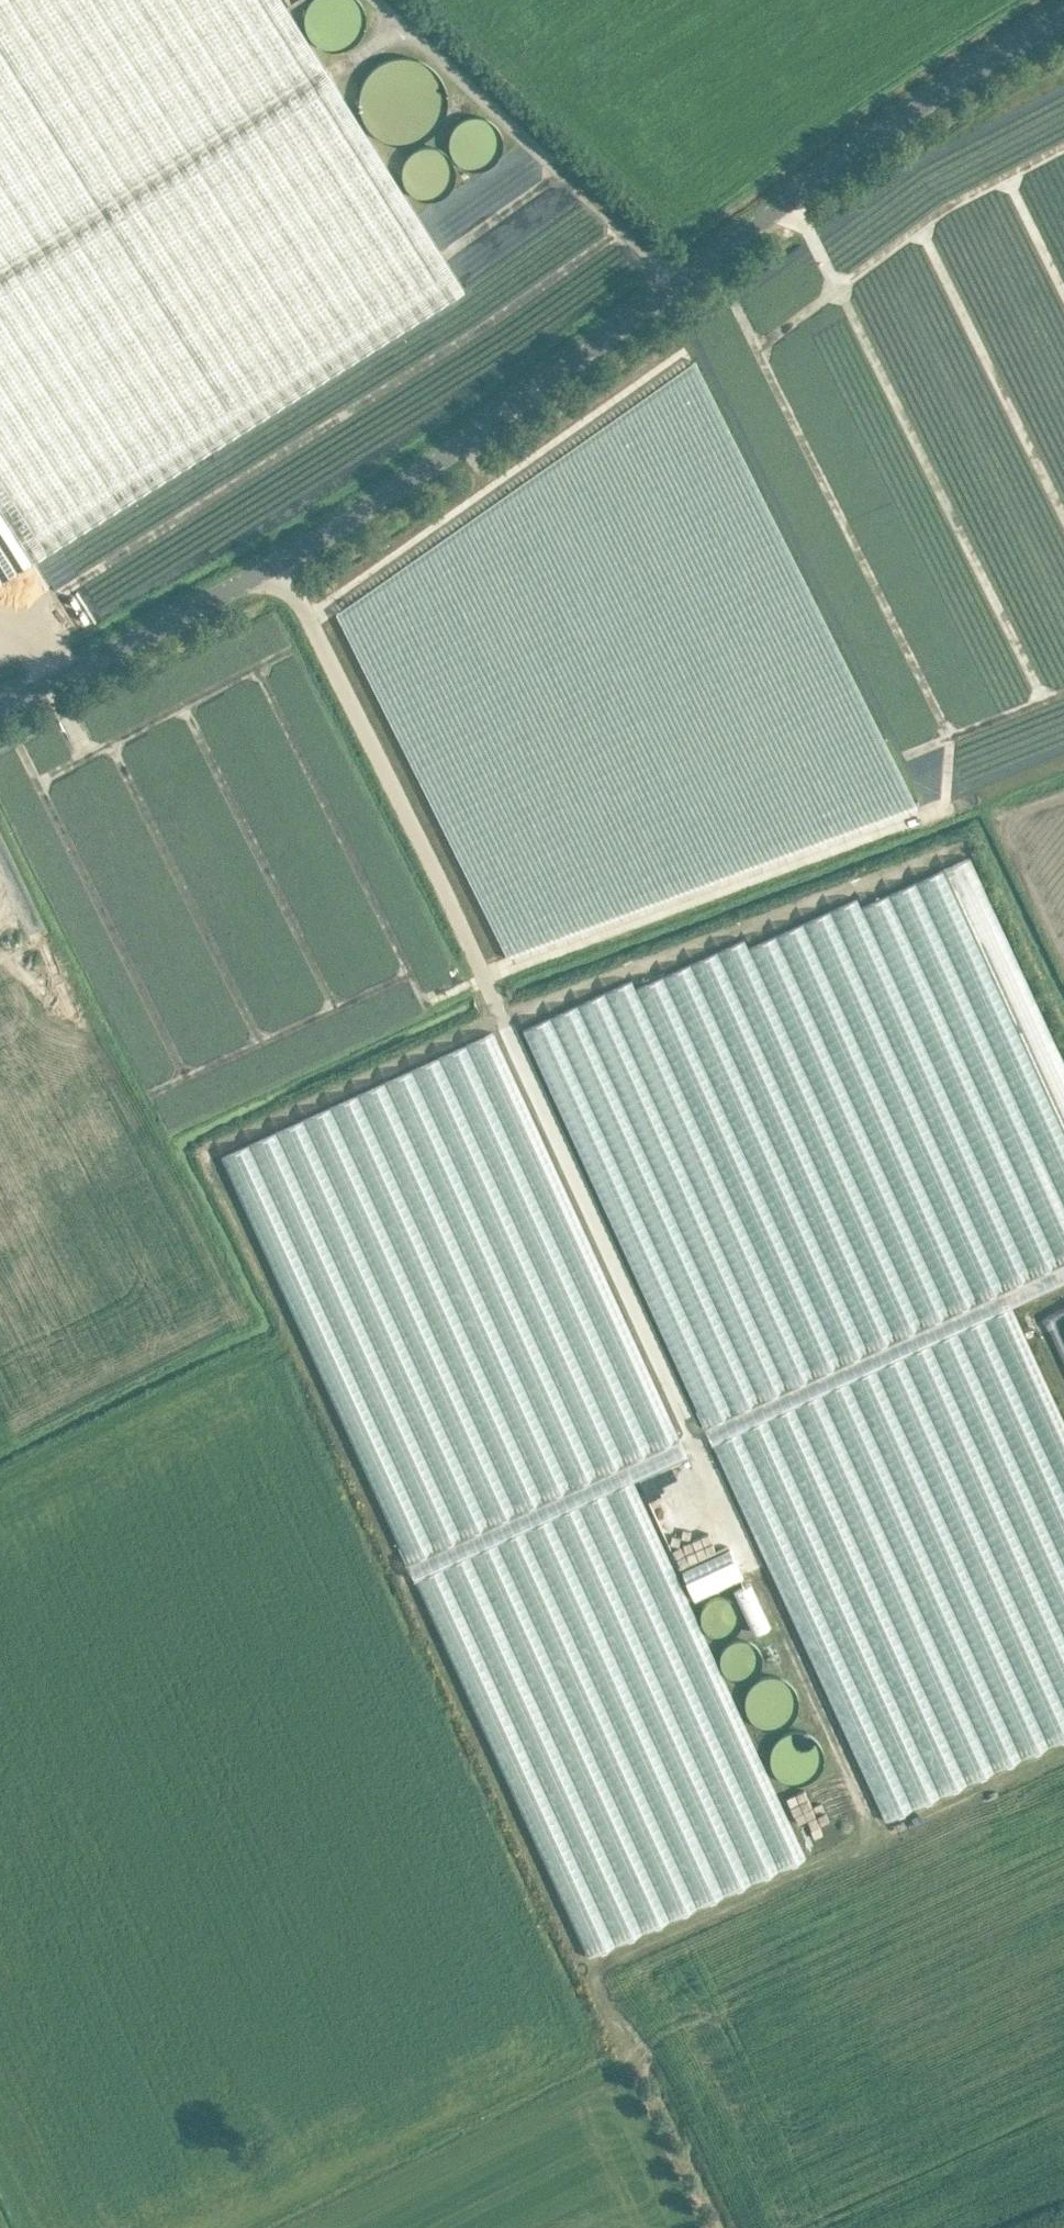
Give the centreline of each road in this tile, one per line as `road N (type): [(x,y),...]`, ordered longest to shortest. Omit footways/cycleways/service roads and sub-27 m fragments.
road 1 (tertiary): [(0,705),(213,599),(346,521),(948,83),(1063,14)]

